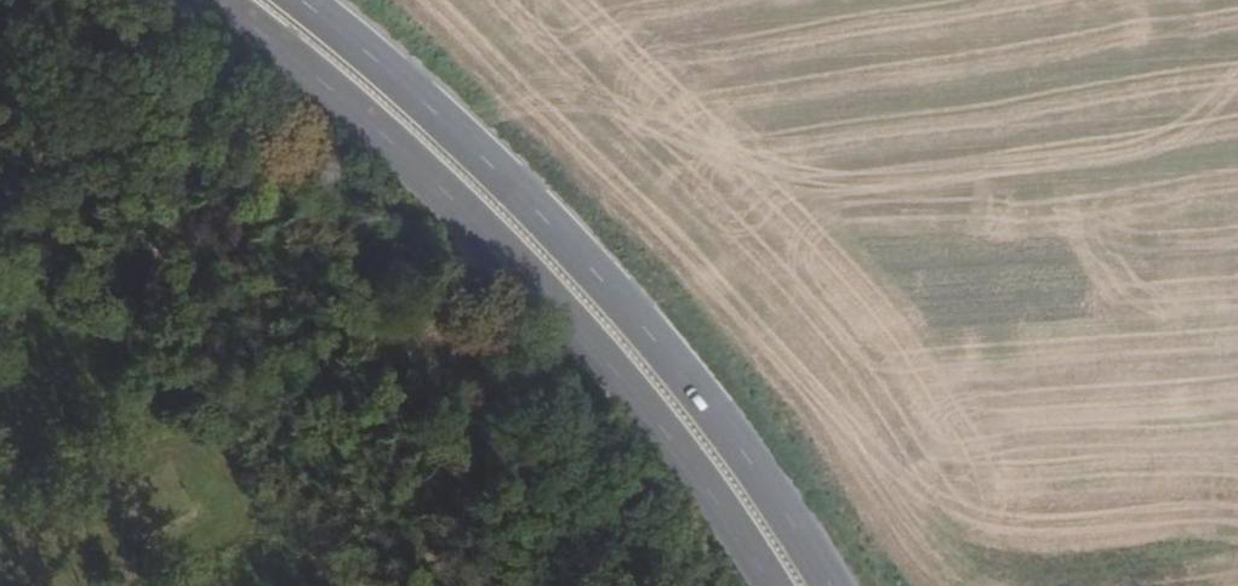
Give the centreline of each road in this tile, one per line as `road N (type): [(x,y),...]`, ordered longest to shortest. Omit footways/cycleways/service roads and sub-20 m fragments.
road 1 (primary): [(205,0),(354,116),(545,302),(676,457),(766,585)]
road 2 (primary): [(822,585),(594,277),(382,72),(292,0)]

